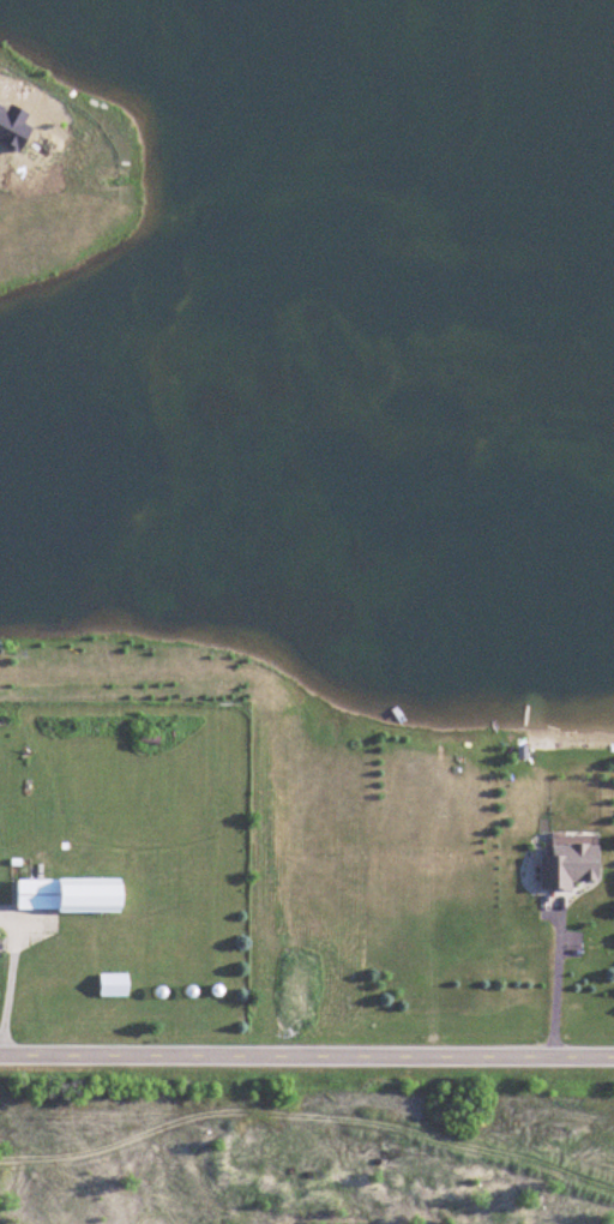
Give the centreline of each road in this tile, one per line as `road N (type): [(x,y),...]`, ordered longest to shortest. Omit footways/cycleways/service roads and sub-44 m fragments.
road 1 (tertiary): [(613,1058),(0,1057)]

